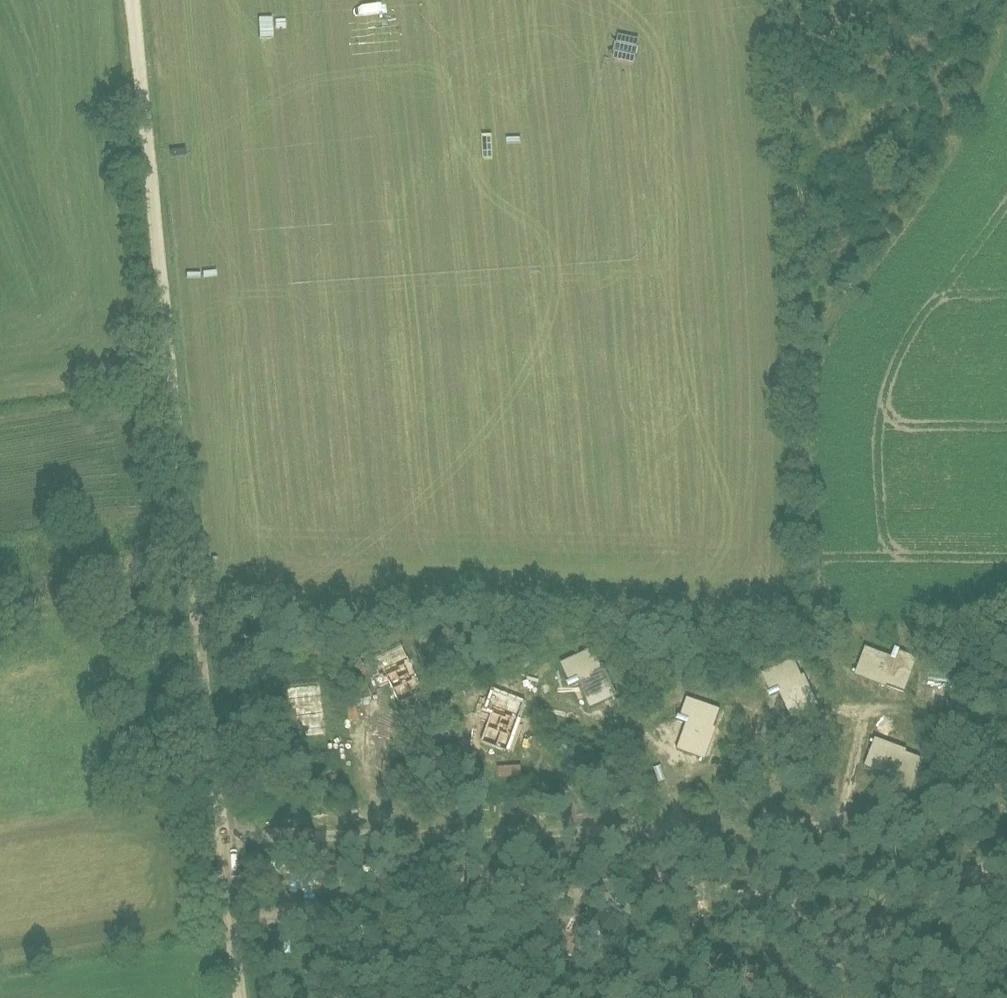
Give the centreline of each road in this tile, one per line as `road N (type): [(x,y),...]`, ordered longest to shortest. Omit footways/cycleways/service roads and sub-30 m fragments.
road 1 (track): [(132,0),(239,997)]

